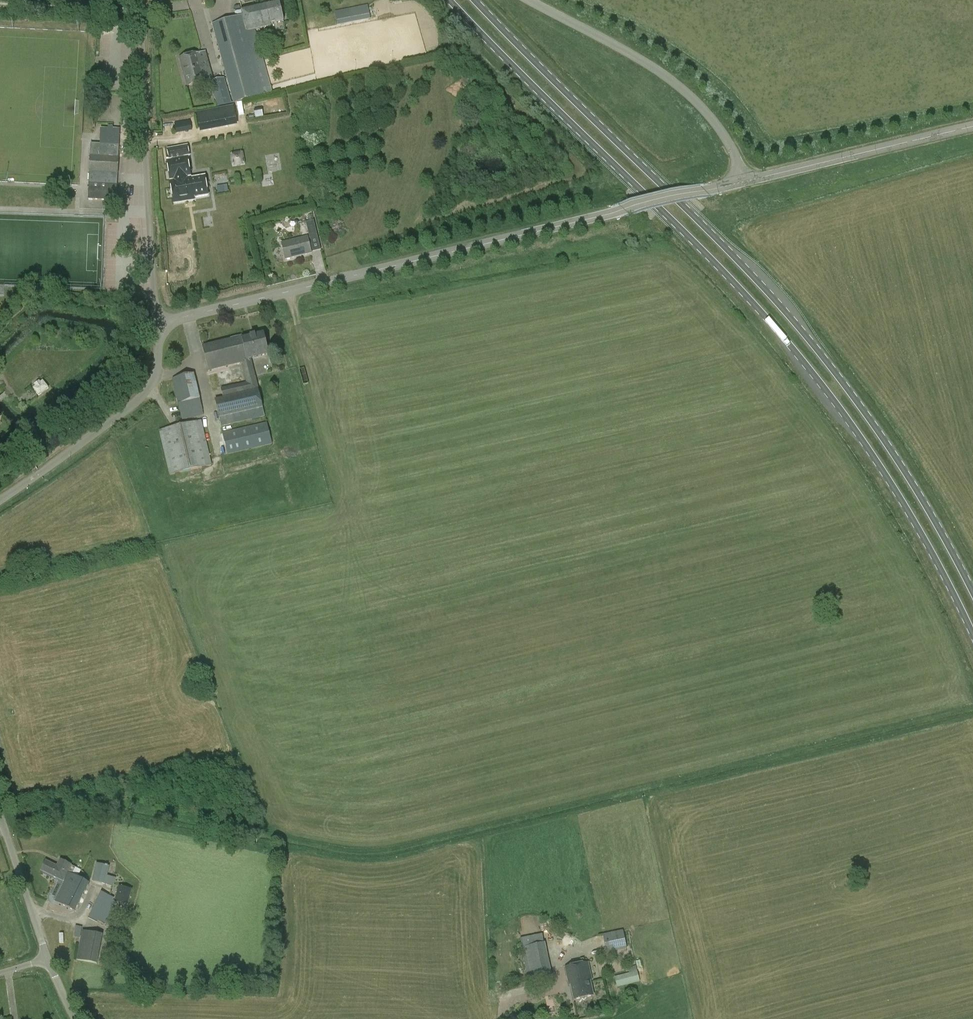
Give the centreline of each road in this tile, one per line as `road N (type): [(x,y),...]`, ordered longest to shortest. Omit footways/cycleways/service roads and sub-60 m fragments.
road 1 (primary): [(450,0),(776,329),(895,489),(972,635)]
road 2 (primary): [(972,594),(879,432),(825,359),(735,257),(474,0)]
road 3 (unclassified): [(164,328),(741,183)]
road 4 (unclassified): [(164,328),(154,293),(139,0)]
road 5 (unclassified): [(741,183),(725,139),(678,86),(528,0)]
road 6 (unclassified): [(741,183),(972,127)]
road 7 (unclassified): [(39,473),(145,392),(164,328)]
road 8 (residential): [(44,961),(0,818)]
road 9 (track): [(0,7),(139,11)]

